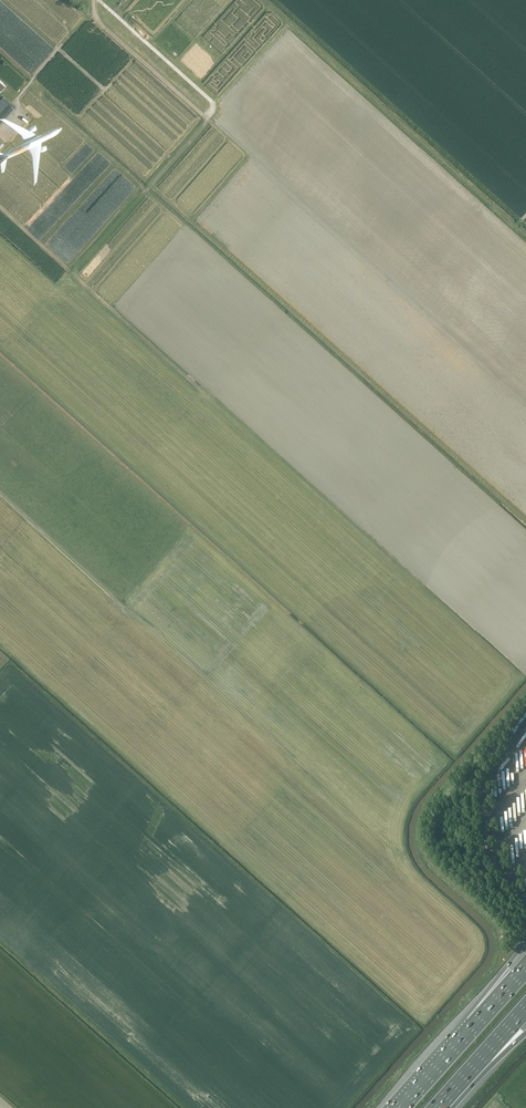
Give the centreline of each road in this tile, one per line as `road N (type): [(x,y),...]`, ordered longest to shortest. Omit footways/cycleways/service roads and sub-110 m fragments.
road 1 (track): [(99,0),(212,101),(208,118),(98,18)]

